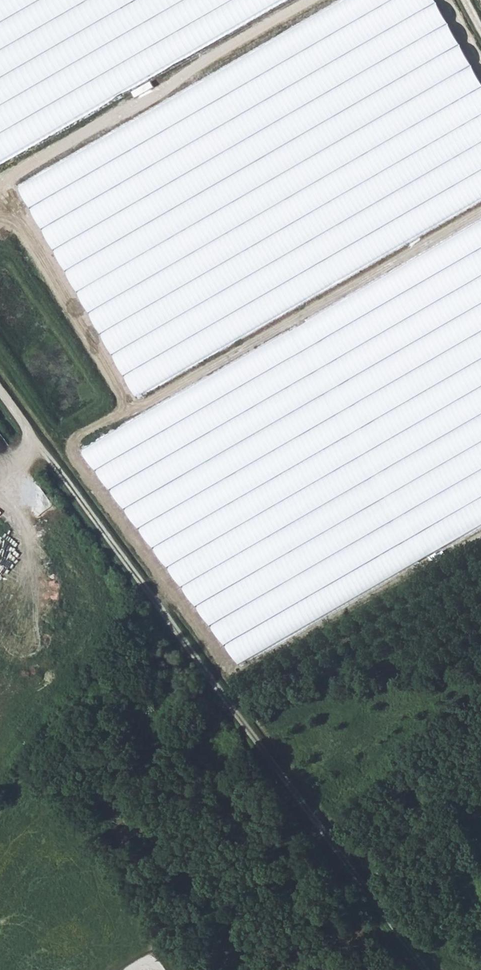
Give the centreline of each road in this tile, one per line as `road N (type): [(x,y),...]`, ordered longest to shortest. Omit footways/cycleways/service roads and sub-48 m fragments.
road 1 (track): [(0,395),(227,691),(425,969)]

